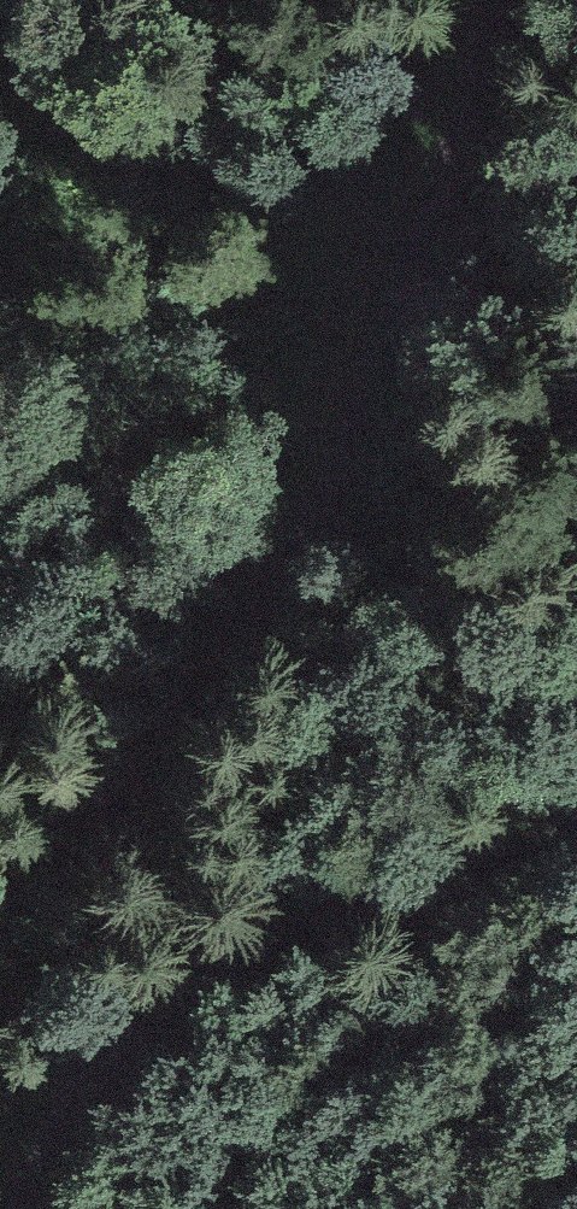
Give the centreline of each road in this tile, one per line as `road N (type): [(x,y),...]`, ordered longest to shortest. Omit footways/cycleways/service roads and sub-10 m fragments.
road 1 (track): [(504,0),(337,486),(255,619),(103,805),(0,909)]
road 2 (track): [(20,1208),(67,1119),(120,1044),(190,977),(265,931),(576,822)]
road 3 (track): [(386,359),(0,354)]

